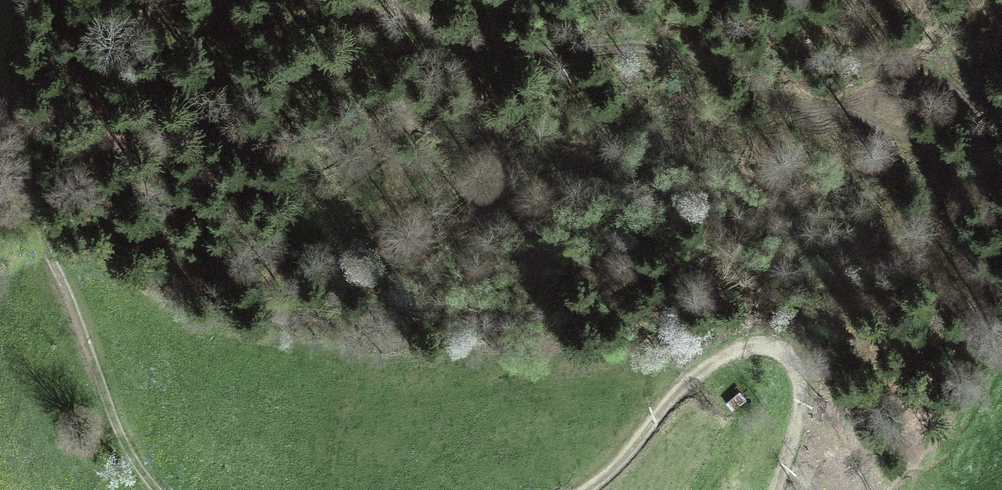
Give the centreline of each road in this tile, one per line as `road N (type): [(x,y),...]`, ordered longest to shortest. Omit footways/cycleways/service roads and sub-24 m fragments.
road 1 (track): [(359,0),(450,48),(664,58),(813,113),(948,78),(1001,97)]
road 2 (track): [(157,489),(121,434),(28,197),(15,0)]
road 3 (track): [(591,489),(677,392),(715,361),(766,347),(789,362),(801,384)]

